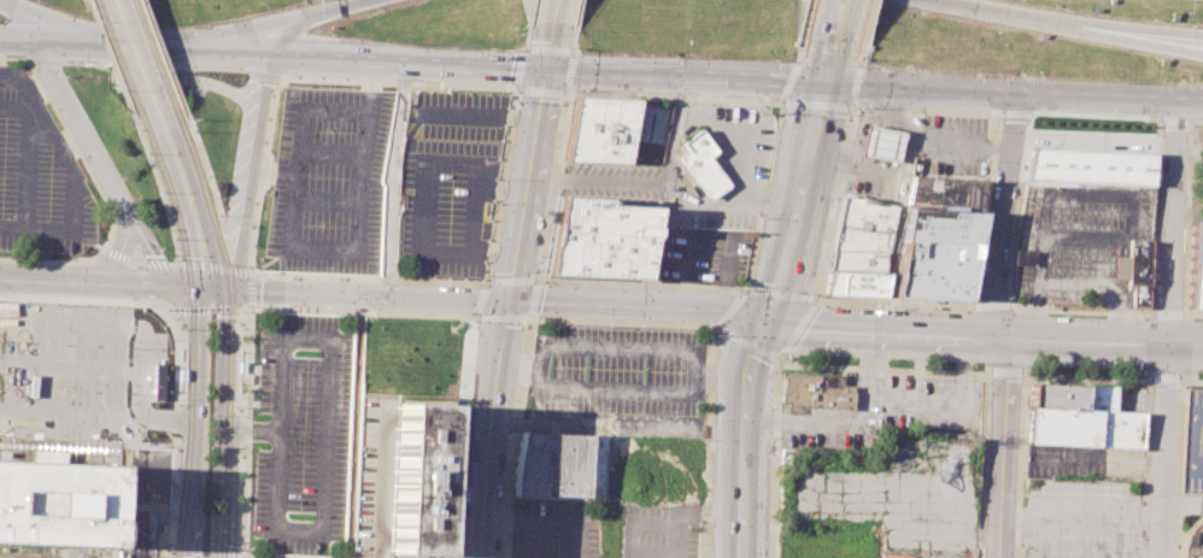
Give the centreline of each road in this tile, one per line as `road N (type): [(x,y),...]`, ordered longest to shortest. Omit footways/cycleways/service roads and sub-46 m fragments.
road 1 (primary): [(272,55),(829,84)]
road 2 (tertiary): [(479,557),(498,364),(554,23)]
road 3 (secondary): [(763,317),(225,287)]
road 4 (secondary): [(1202,347),(823,331),(763,317)]
road 5 (primary): [(829,84),(1202,102)]
road 6 (secondary): [(33,42),(147,248),(192,307)]
road 7 (primary): [(0,41),(272,55)]
road 8 (secondary): [(216,557),(225,287)]
road 9 (secondary): [(192,307),(189,484),(180,557)]
road 10 (residential): [(984,339),(1019,95)]
road 11 (residential): [(1169,346),(1178,101)]
road 12 (secondary): [(763,317),(749,365),(740,557)]
road 13 (secondary): [(829,84),(763,317)]
road 14 (secondary): [(225,287),(272,55)]
road 15 (secondary): [(225,287),(0,277)]
road 16 (residential): [(1013,340),(999,557)]
road 17 (residential): [(1169,346),(1159,557)]
road 18 (secondary): [(147,105),(187,242),(192,307)]
road 19 (secondary): [(225,287),(165,102)]
road 20 (motorway): [(206,51),(371,0)]
road 21 (motorway): [(936,0),(1088,29)]

